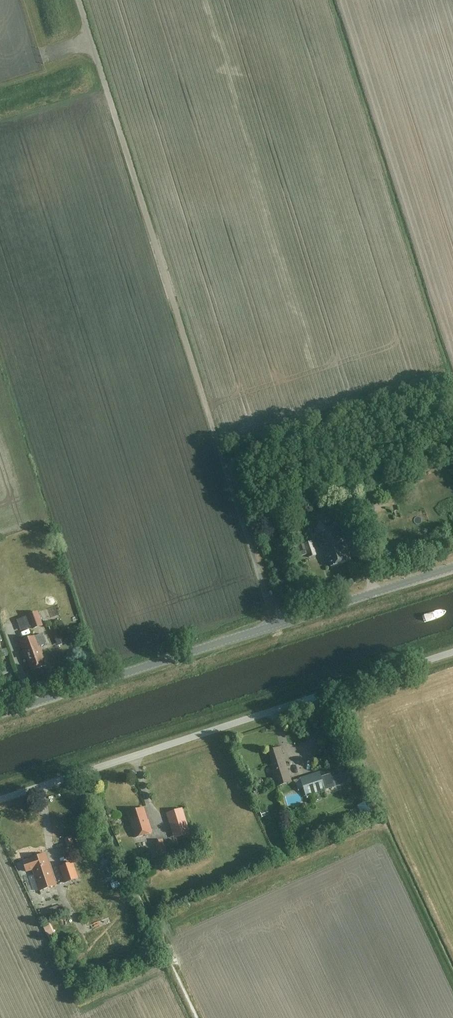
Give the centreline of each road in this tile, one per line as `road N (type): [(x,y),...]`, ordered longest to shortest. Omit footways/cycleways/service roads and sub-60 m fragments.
road 1 (unclassified): [(274,625),(79,0)]
road 2 (unclassified): [(0,799),(452,653)]
road 3 (tertiary): [(0,713),(274,625)]
road 4 (tertiary): [(274,625),(452,567)]

